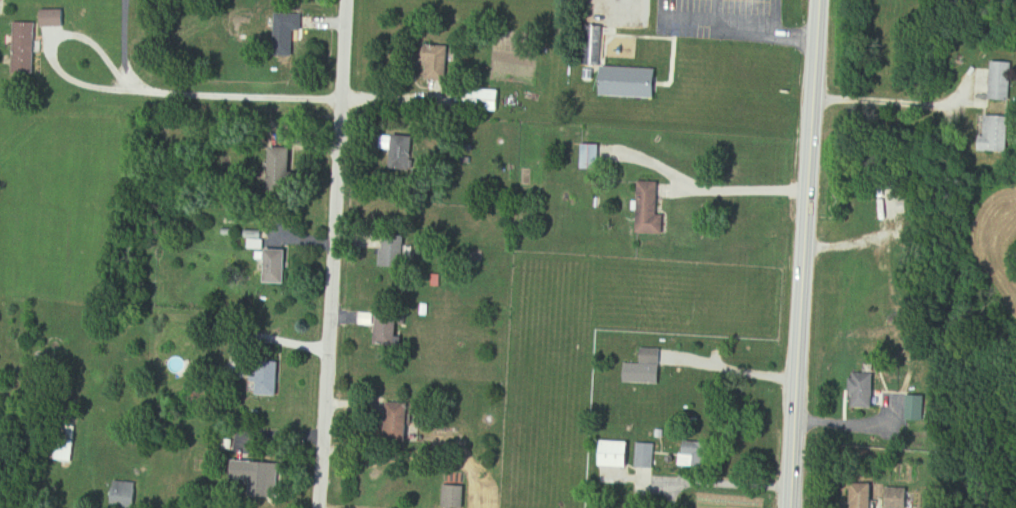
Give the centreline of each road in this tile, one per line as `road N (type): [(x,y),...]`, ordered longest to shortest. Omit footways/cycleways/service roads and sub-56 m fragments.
road 1 (residential): [(317,507),(349,0)]
road 2 (secondary): [(789,507),(818,0)]

